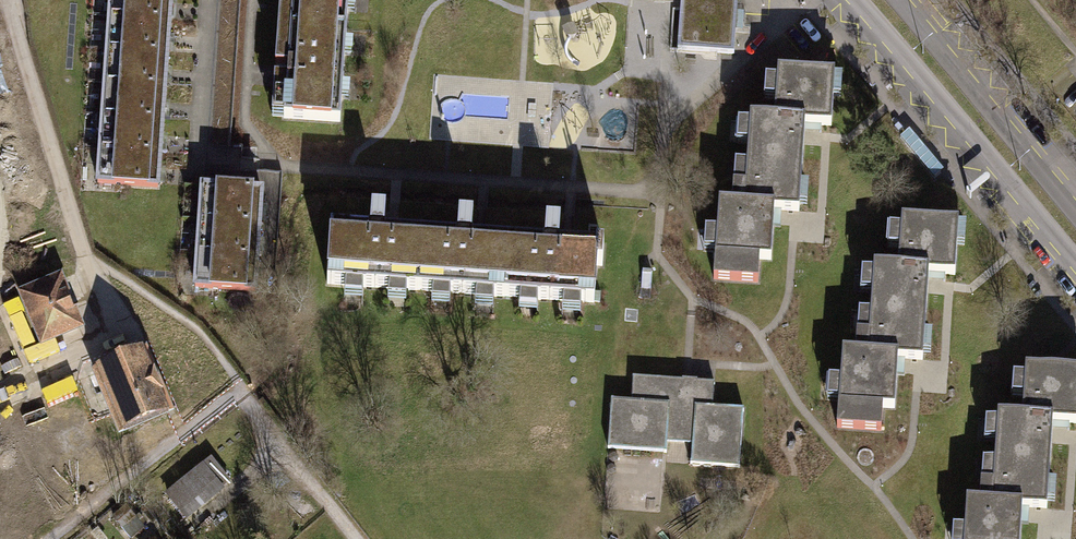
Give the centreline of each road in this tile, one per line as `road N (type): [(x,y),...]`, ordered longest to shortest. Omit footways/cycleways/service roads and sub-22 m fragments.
road 1 (track): [(355,538),(243,390),(55,538)]
road 2 (tertiary): [(844,0),(1075,271)]
road 3 (tertiary): [(1075,201),(904,0)]

